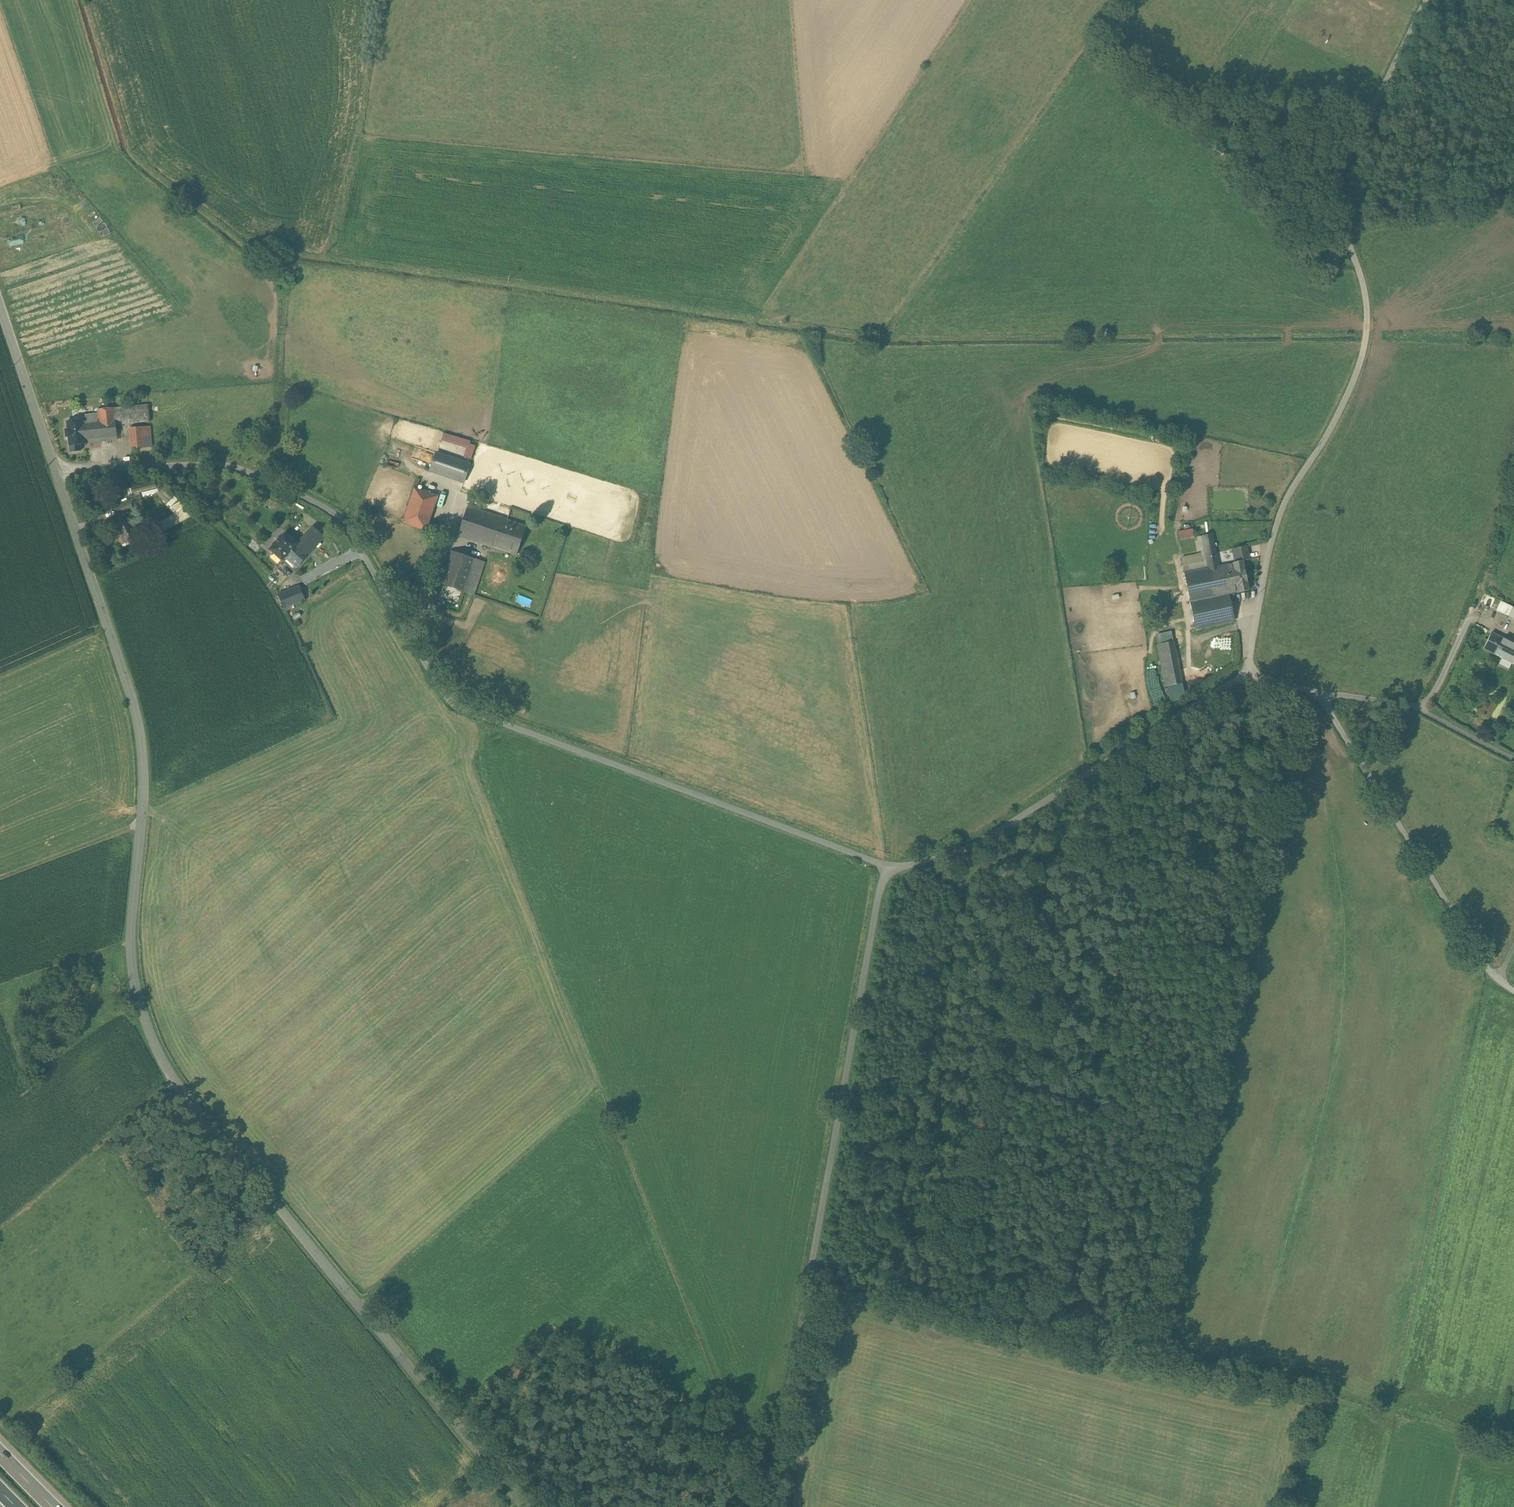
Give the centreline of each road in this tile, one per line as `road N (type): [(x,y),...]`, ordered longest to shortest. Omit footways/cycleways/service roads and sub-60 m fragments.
road 1 (unclassified): [(525,1506),(178,1086),(150,1036),(130,956),(139,732),(55,467)]
road 2 (unclassified): [(55,467),(236,466),(295,493),(345,524),(459,706),(885,869)]
road 3 (unclassified): [(1513,990),(1485,965),(1322,699),(1249,679),(962,853),(885,869)]
road 4 (unclassified): [(885,869),(770,1506)]
road 5 (unclassified): [(55,467),(0,306)]
road 6 (track): [(141,822),(0,875)]

